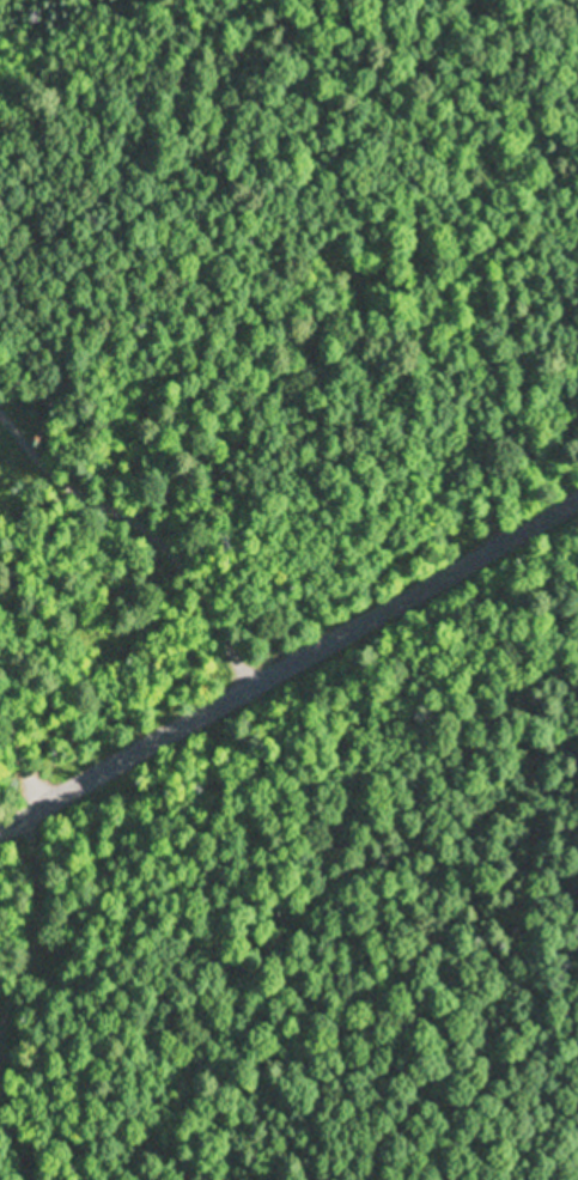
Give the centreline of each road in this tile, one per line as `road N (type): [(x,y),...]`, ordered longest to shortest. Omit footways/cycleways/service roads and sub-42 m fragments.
road 1 (residential): [(0,828),(577,498)]

